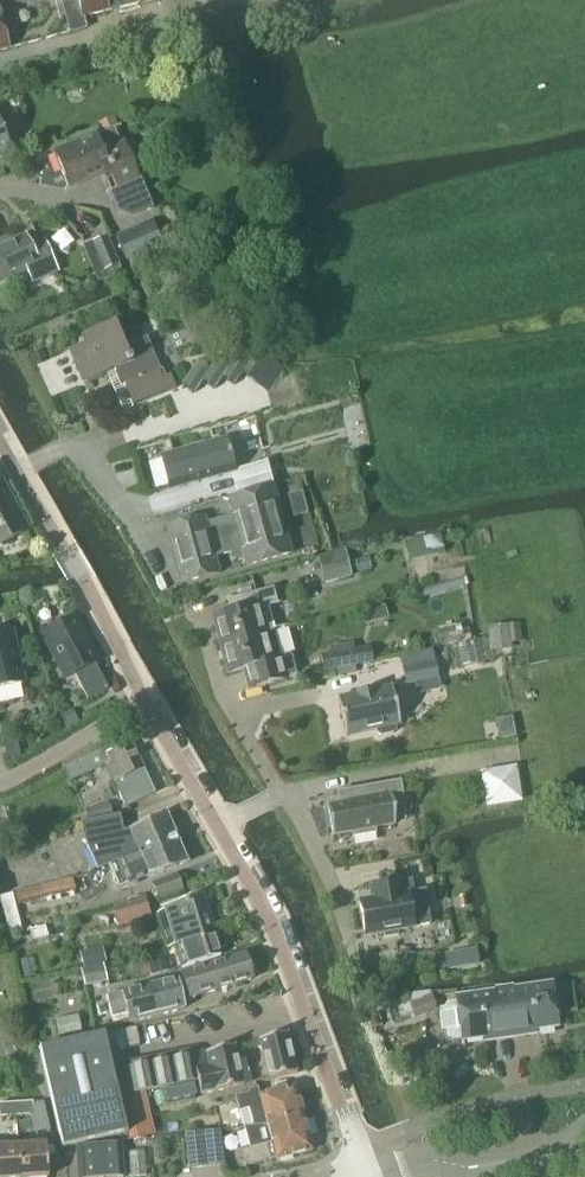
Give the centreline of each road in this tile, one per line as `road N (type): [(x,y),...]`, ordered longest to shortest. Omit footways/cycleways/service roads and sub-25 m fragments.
road 1 (residential): [(369,1176),(276,920),(149,700)]
road 2 (unclassified): [(584,1127),(558,1144),(466,1159),(438,1154),(415,1164)]
road 3 (unclassified): [(415,1164),(457,1176),(584,1158)]
road 4 (residential): [(149,700),(0,784)]
road 5 (residential): [(0,436),(84,583)]
road 6 (residential): [(149,700),(84,583)]

